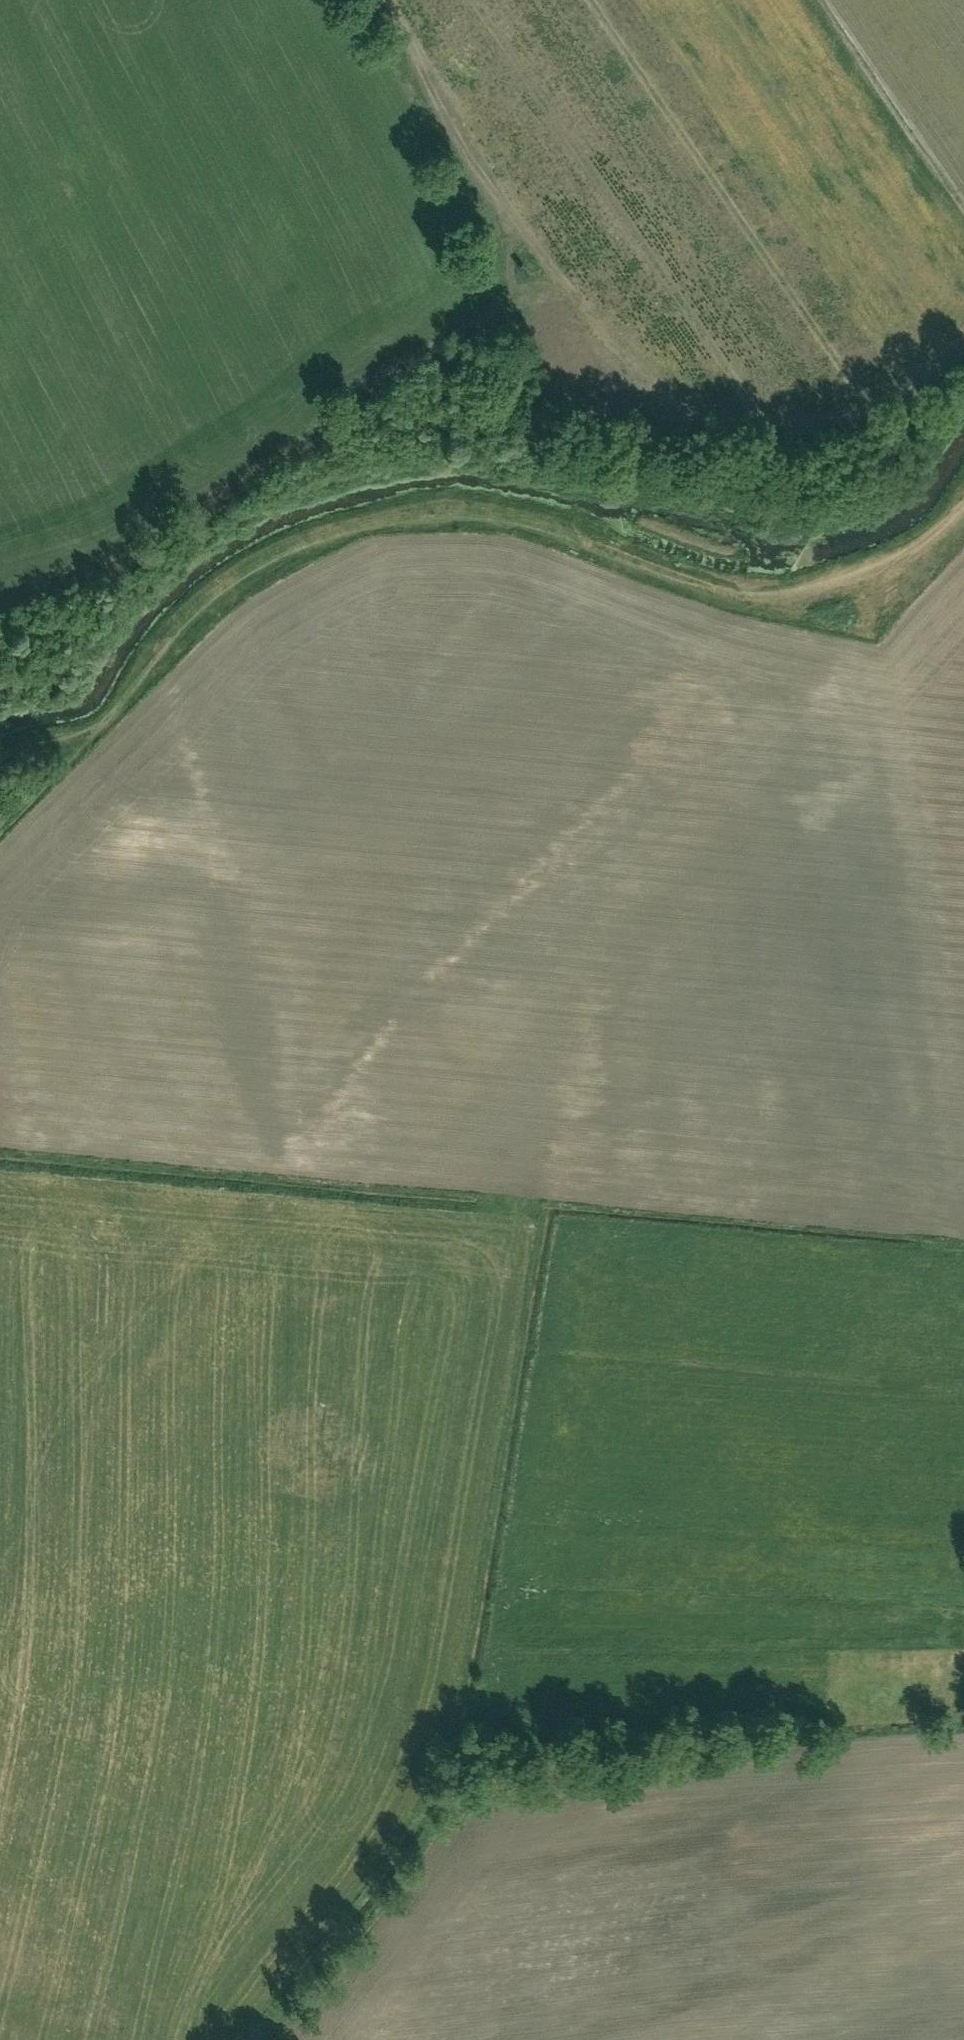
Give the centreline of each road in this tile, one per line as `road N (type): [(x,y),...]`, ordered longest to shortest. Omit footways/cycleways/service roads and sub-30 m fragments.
road 1 (track): [(98,730),(0,832)]

